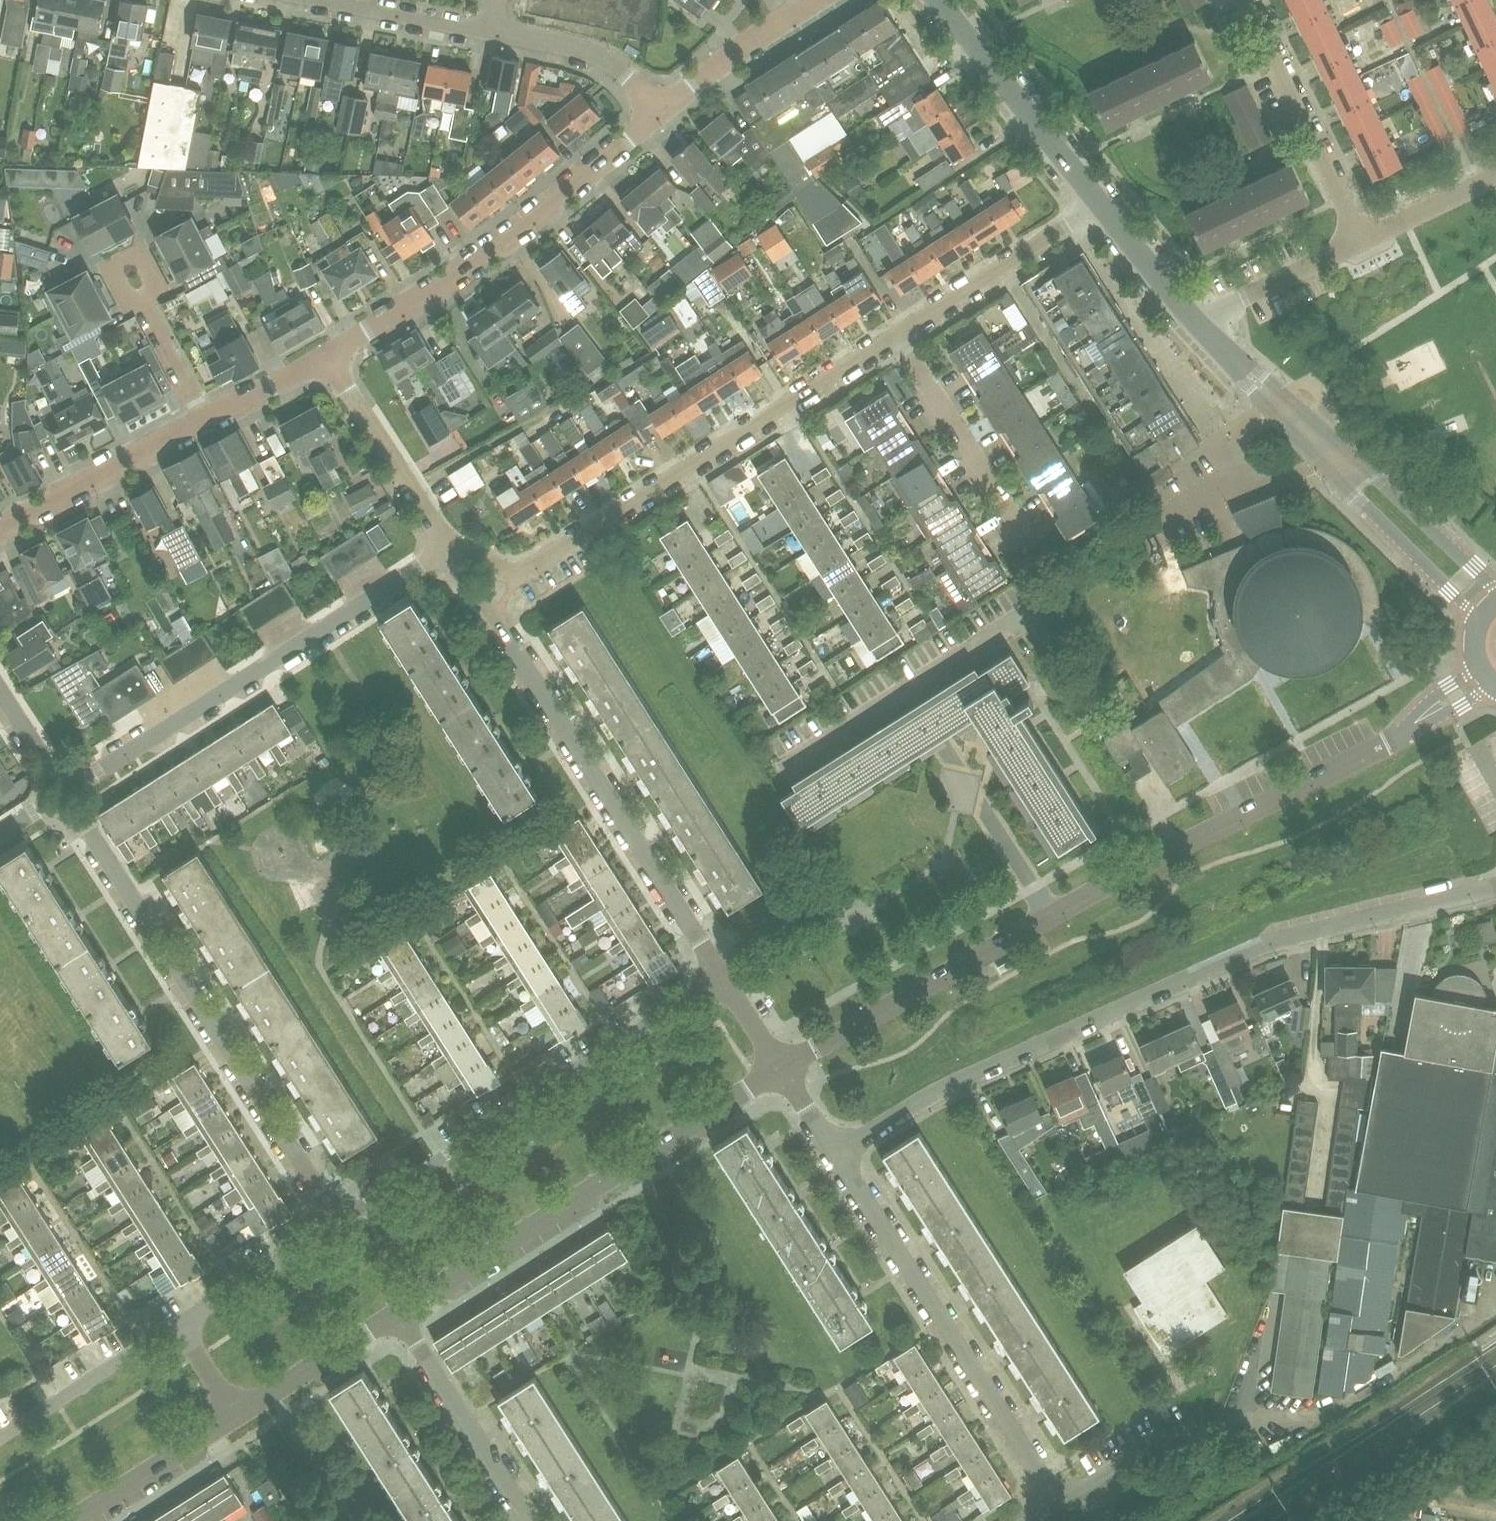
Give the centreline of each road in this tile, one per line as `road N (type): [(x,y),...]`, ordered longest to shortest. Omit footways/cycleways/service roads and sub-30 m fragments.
road 1 (unclassified): [(782,1067),(1050,914),(1398,738),(1485,678)]
road 2 (residential): [(835,1152),(985,1071),(1260,946),(1495,888)]
road 3 (residential): [(896,334),(523,570),(450,548)]
road 4 (residential): [(450,548),(723,976)]
road 5 (residential): [(62,804),(89,830),(338,1223)]
road 6 (residential): [(723,976),(338,1223)]
road 7 (unclassified): [(397,1311),(782,1067)]
road 8 (residential): [(66,776),(103,769),(450,548)]
road 9 (residential): [(336,354),(525,228),(669,108)]
road 10 (residential): [(835,1152),(1048,1494)]
road 11 (tertiary): [(1249,375),(1325,469),(1478,621)]
road 12 (tertiary): [(1495,582),(1249,375)]
road 13 (residential): [(1362,242),(1246,0)]
road 14 (tertiary): [(1101,204),(941,0)]
road 15 (residential): [(533,1520),(397,1311)]
road 16 (residential): [(1101,204),(896,334)]
road 17 (residential): [(896,334),(1022,536)]
road 18 (residential): [(0,531),(210,422)]
road 19 (residential): [(450,548),(336,354)]
road 20 (residential): [(1048,1494),(1257,1414)]
road 21 (residential): [(178,1326),(0,1440)]
road 22 (residential): [(669,108),(610,61),(492,36)]
road 23 (unclassified): [(233,1418),(397,1311)]
road 24 (residential): [(338,1223),(178,1326)]
road 25 (unclassified): [(74,1520),(233,1418)]
road 26 (residential): [(669,108),(733,54),(819,0)]
road 27 (residential): [(492,36),(311,0)]
road 28 (residential): [(1196,318),(1362,242)]
road 29 (tertiary): [(1196,318),(1101,204)]
road 30 (residential): [(1362,242),(1495,177)]
road 31 (residential): [(210,422),(336,354)]
road 32 (residential): [(210,422),(145,303)]
road 33 (residential): [(145,303),(158,276),(149,264),(130,260),(113,286),(137,305)]

